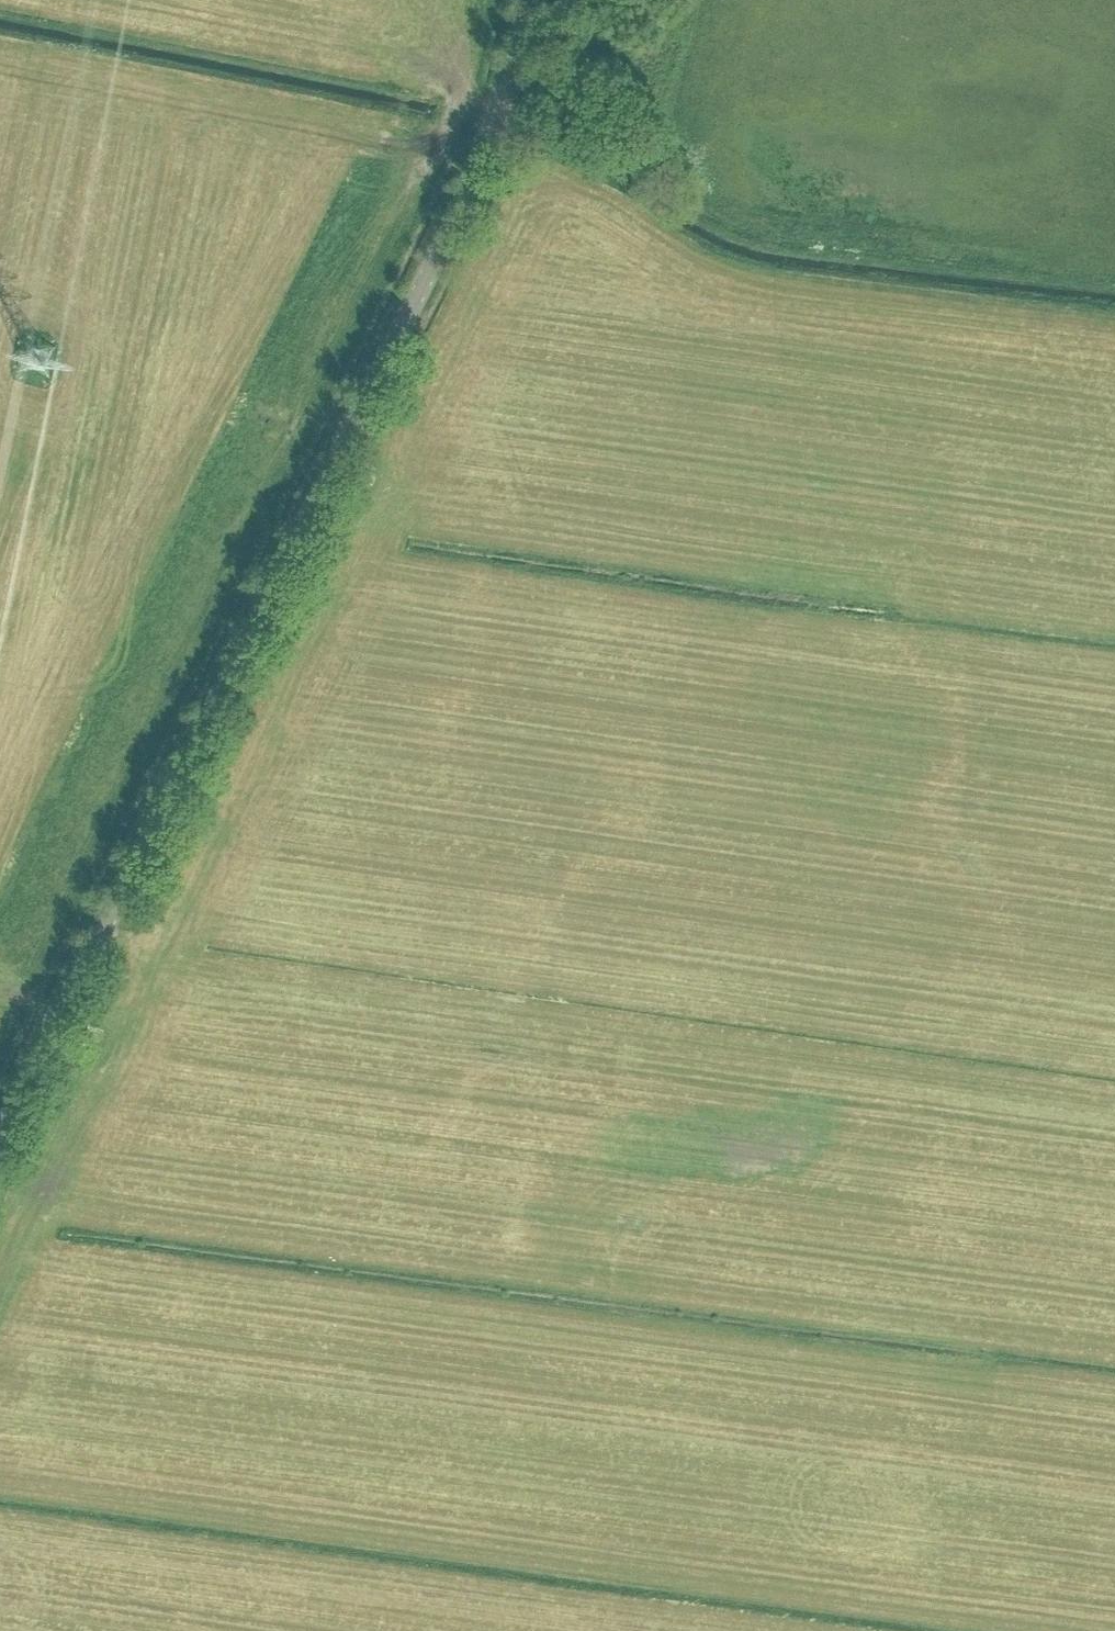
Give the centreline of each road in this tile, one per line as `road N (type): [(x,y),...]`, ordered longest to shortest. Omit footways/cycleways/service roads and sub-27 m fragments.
road 1 (tertiary): [(0,1139),(473,182),(525,0)]

